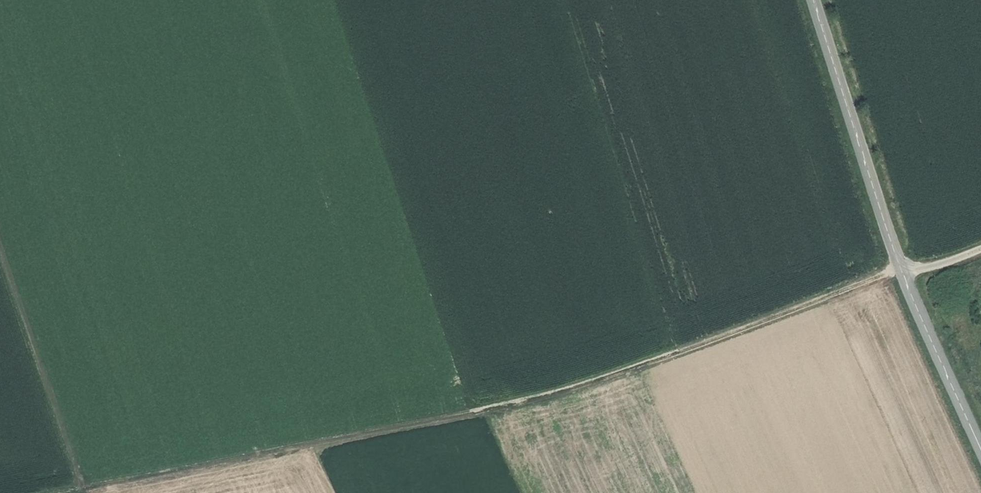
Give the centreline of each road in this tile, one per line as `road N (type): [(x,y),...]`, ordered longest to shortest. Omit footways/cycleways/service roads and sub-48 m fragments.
road 1 (track): [(980,248),(901,269),(570,390),(75,492)]
road 2 (tertiary): [(980,449),(901,269),(813,0)]
road 3 (track): [(86,492),(0,244)]

